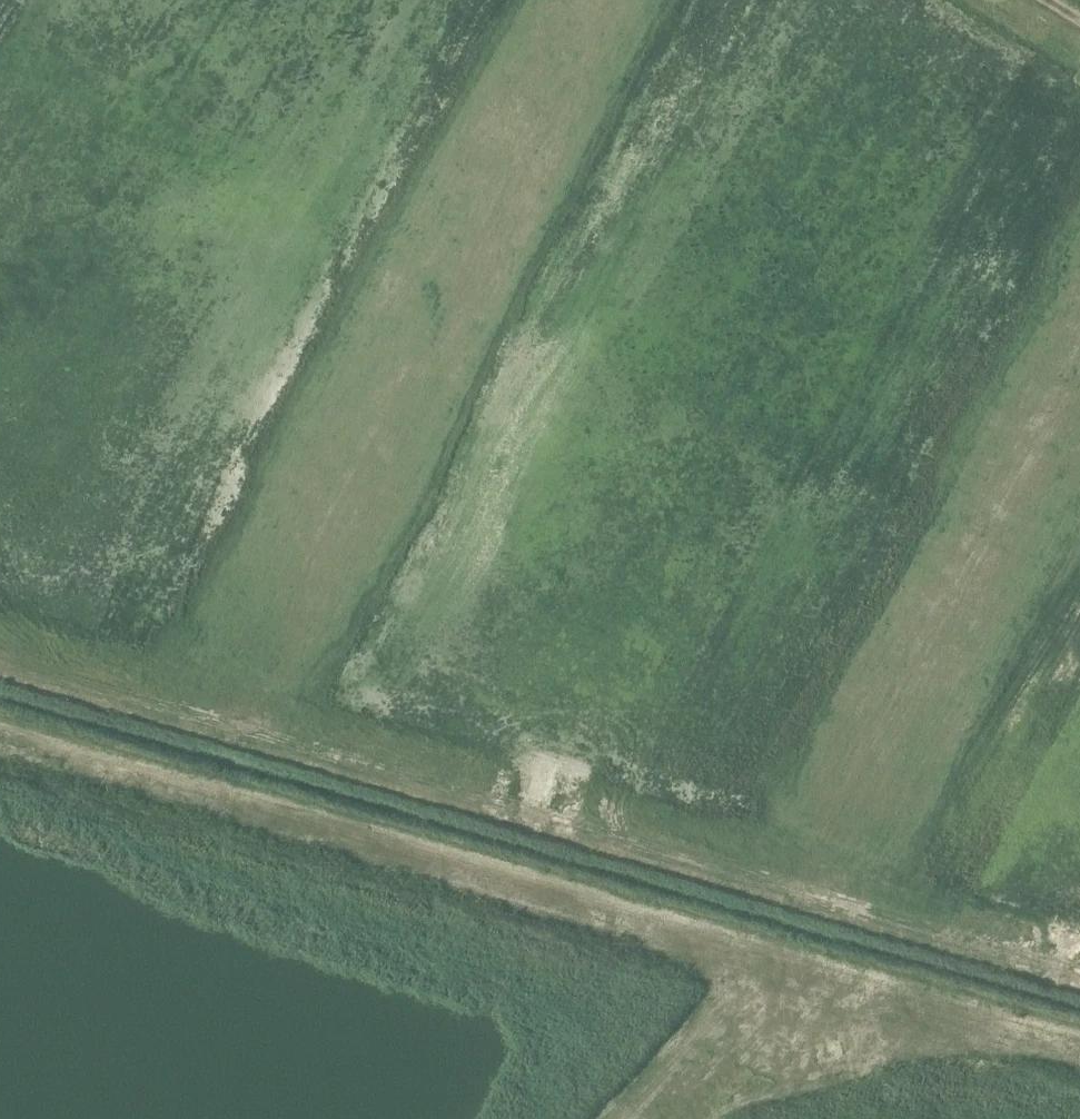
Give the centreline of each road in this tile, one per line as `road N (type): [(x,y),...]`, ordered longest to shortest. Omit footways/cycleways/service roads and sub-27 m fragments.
road 1 (track): [(0,730),(1079,1038)]
road 2 (track): [(671,1118),(722,1087),(806,1058),(1045,1029)]

